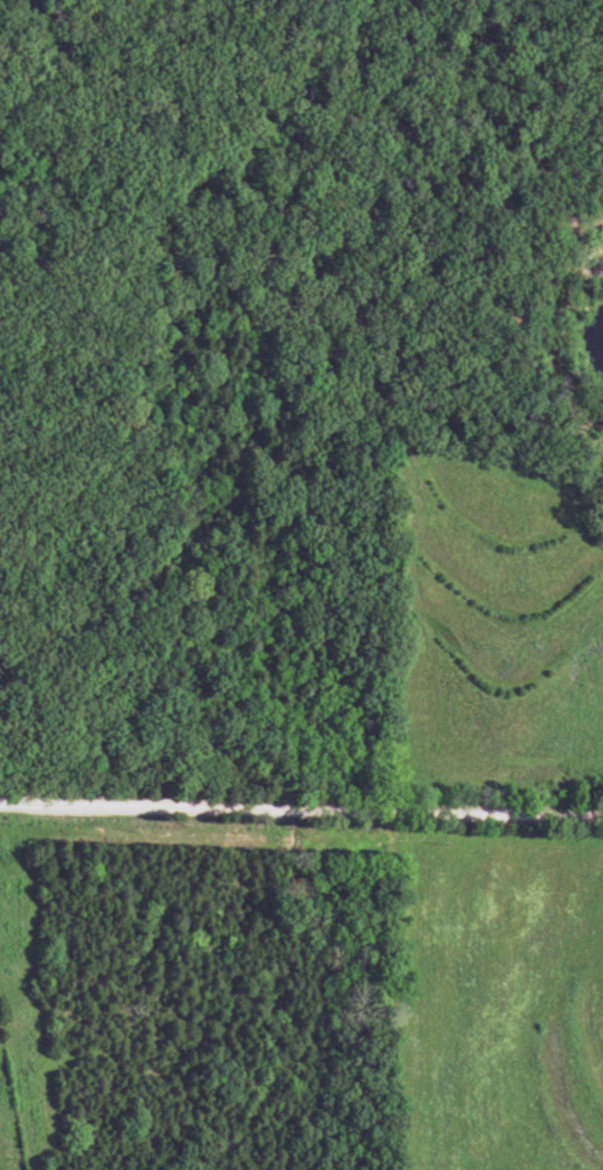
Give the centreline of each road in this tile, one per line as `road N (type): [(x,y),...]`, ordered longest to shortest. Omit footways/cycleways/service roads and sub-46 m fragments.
road 1 (residential): [(602,817),(0,806)]

